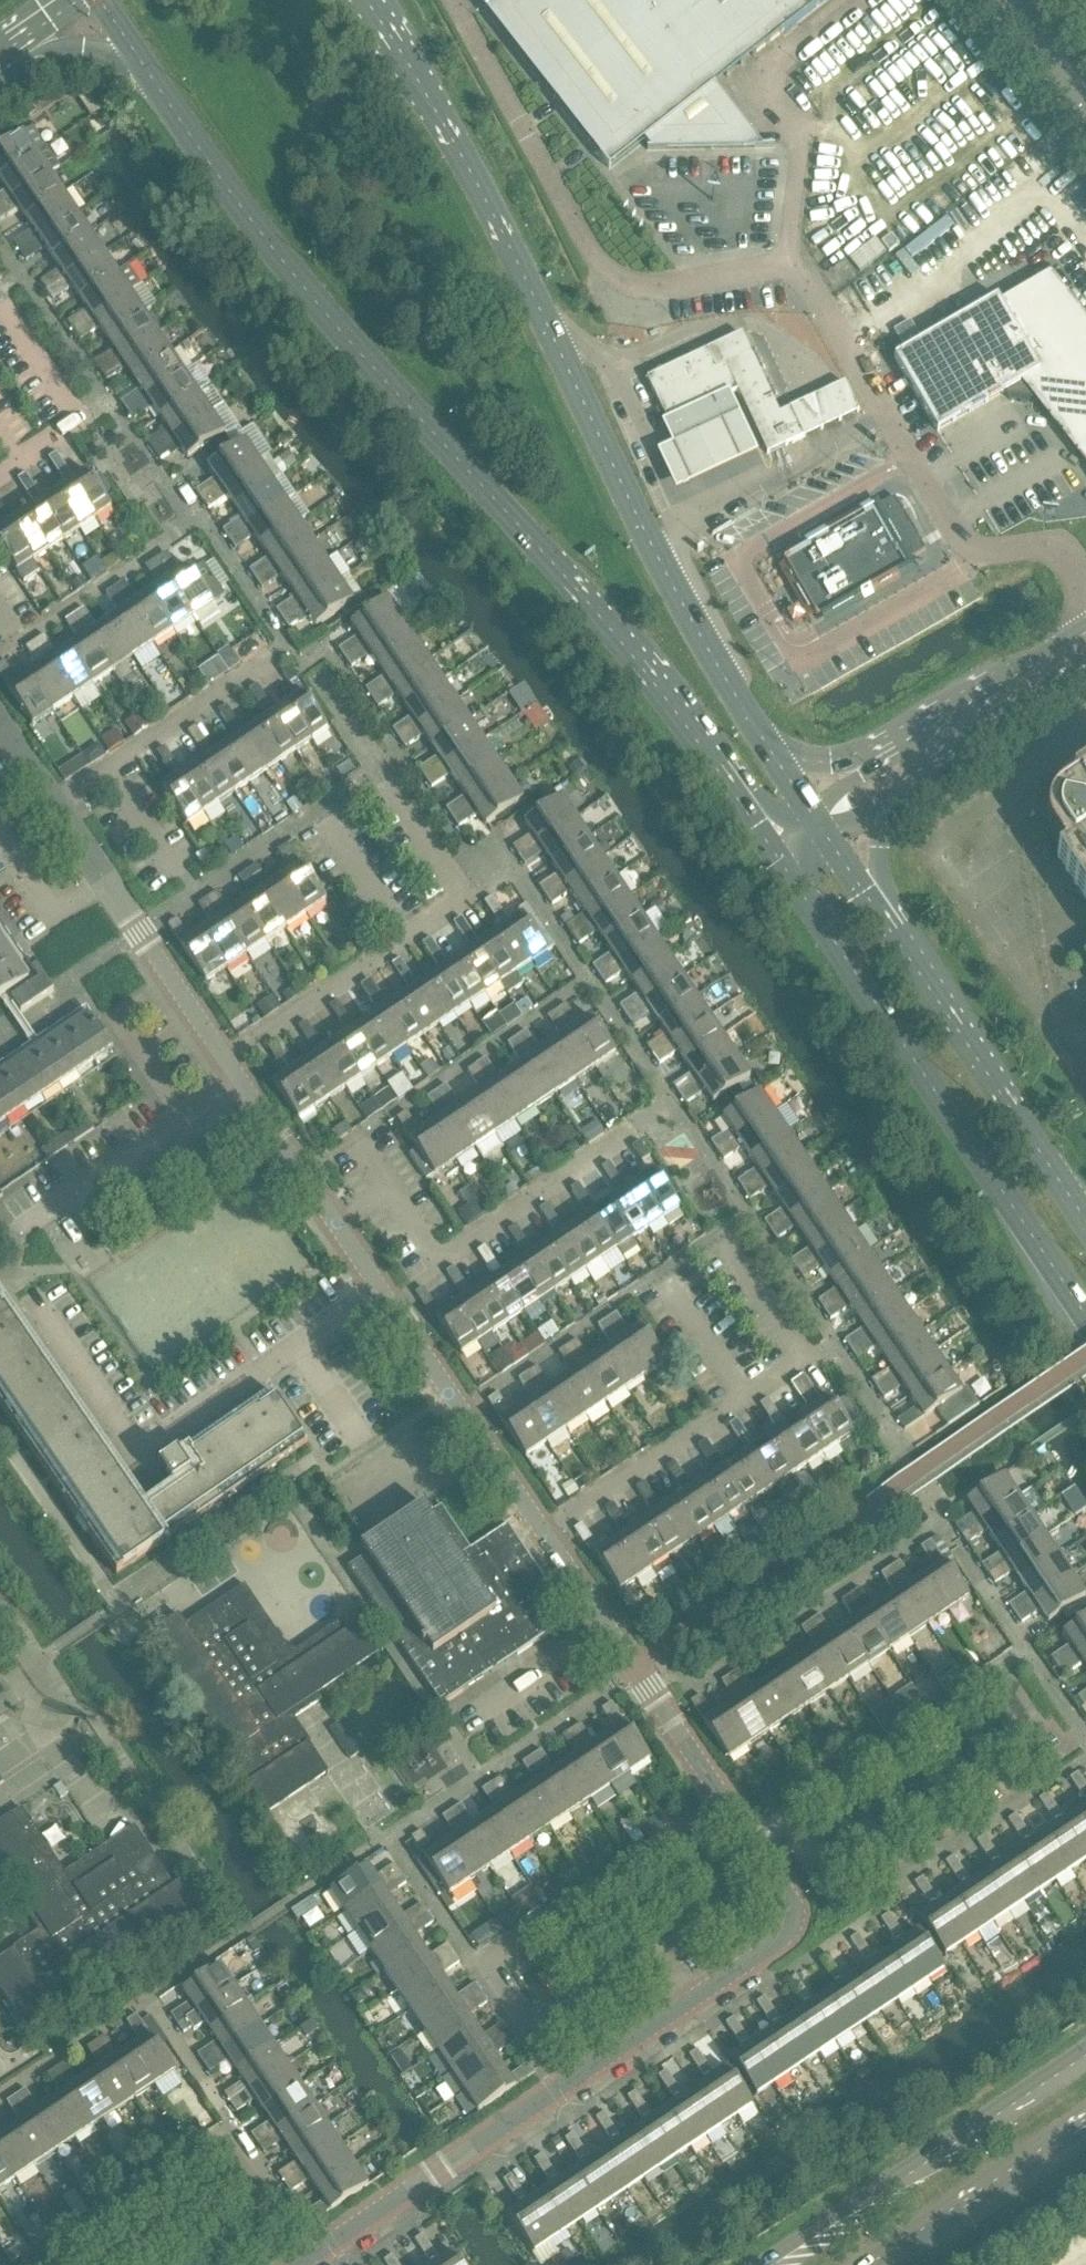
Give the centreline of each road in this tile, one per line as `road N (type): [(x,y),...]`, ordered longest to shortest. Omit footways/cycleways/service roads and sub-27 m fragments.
road 1 (secondary): [(144,67),(320,312),(686,718),(772,851)]
road 2 (residential): [(544,1531),(749,1834),(785,1893),(786,1924),(764,1950),(471,2146)]
road 3 (secondary): [(768,747),(683,608),(497,226),(363,0)]
road 4 (secondary): [(772,851),(1085,1318)]
road 5 (residential): [(378,1290),(140,1449),(30,1293)]
road 6 (residential): [(544,1531),(803,1358),(720,1234)]
road 7 (residential): [(226,1059),(460,896),(376,773)]
road 8 (primary): [(1085,2057),(768,2264)]
road 9 (secondary): [(1085,1218),(903,951)]
road 10 (residential): [(391,1190),(439,1261),(632,1128)]
road 11 (residential): [(378,1290),(544,1531)]
road 12 (residential): [(53,804),(270,656)]
road 13 (residential): [(242,1085),(24,1227)]
road 14 (primary): [(872,2264),(1085,2121)]
road 15 (unclassified): [(1085,625),(873,758)]
road 16 (unclassified): [(891,799),(1085,671)]
road 17 (residential): [(0,468),(73,418),(0,311)]
road 18 (residential): [(105,883),(226,1059)]
road 19 (residential): [(296,2264),(471,2146)]
road 20 (residential): [(242,1085),(334,1225)]
road 21 (secondary): [(903,951),(880,878),(891,799)]
road 22 (residential): [(105,883),(52,917),(0,843)]
road 23 (secondary): [(0,57),(83,50),(144,67)]
road 24 (unclassified): [(1085,112),(999,0)]
road 25 (secondary): [(903,951),(830,839)]

